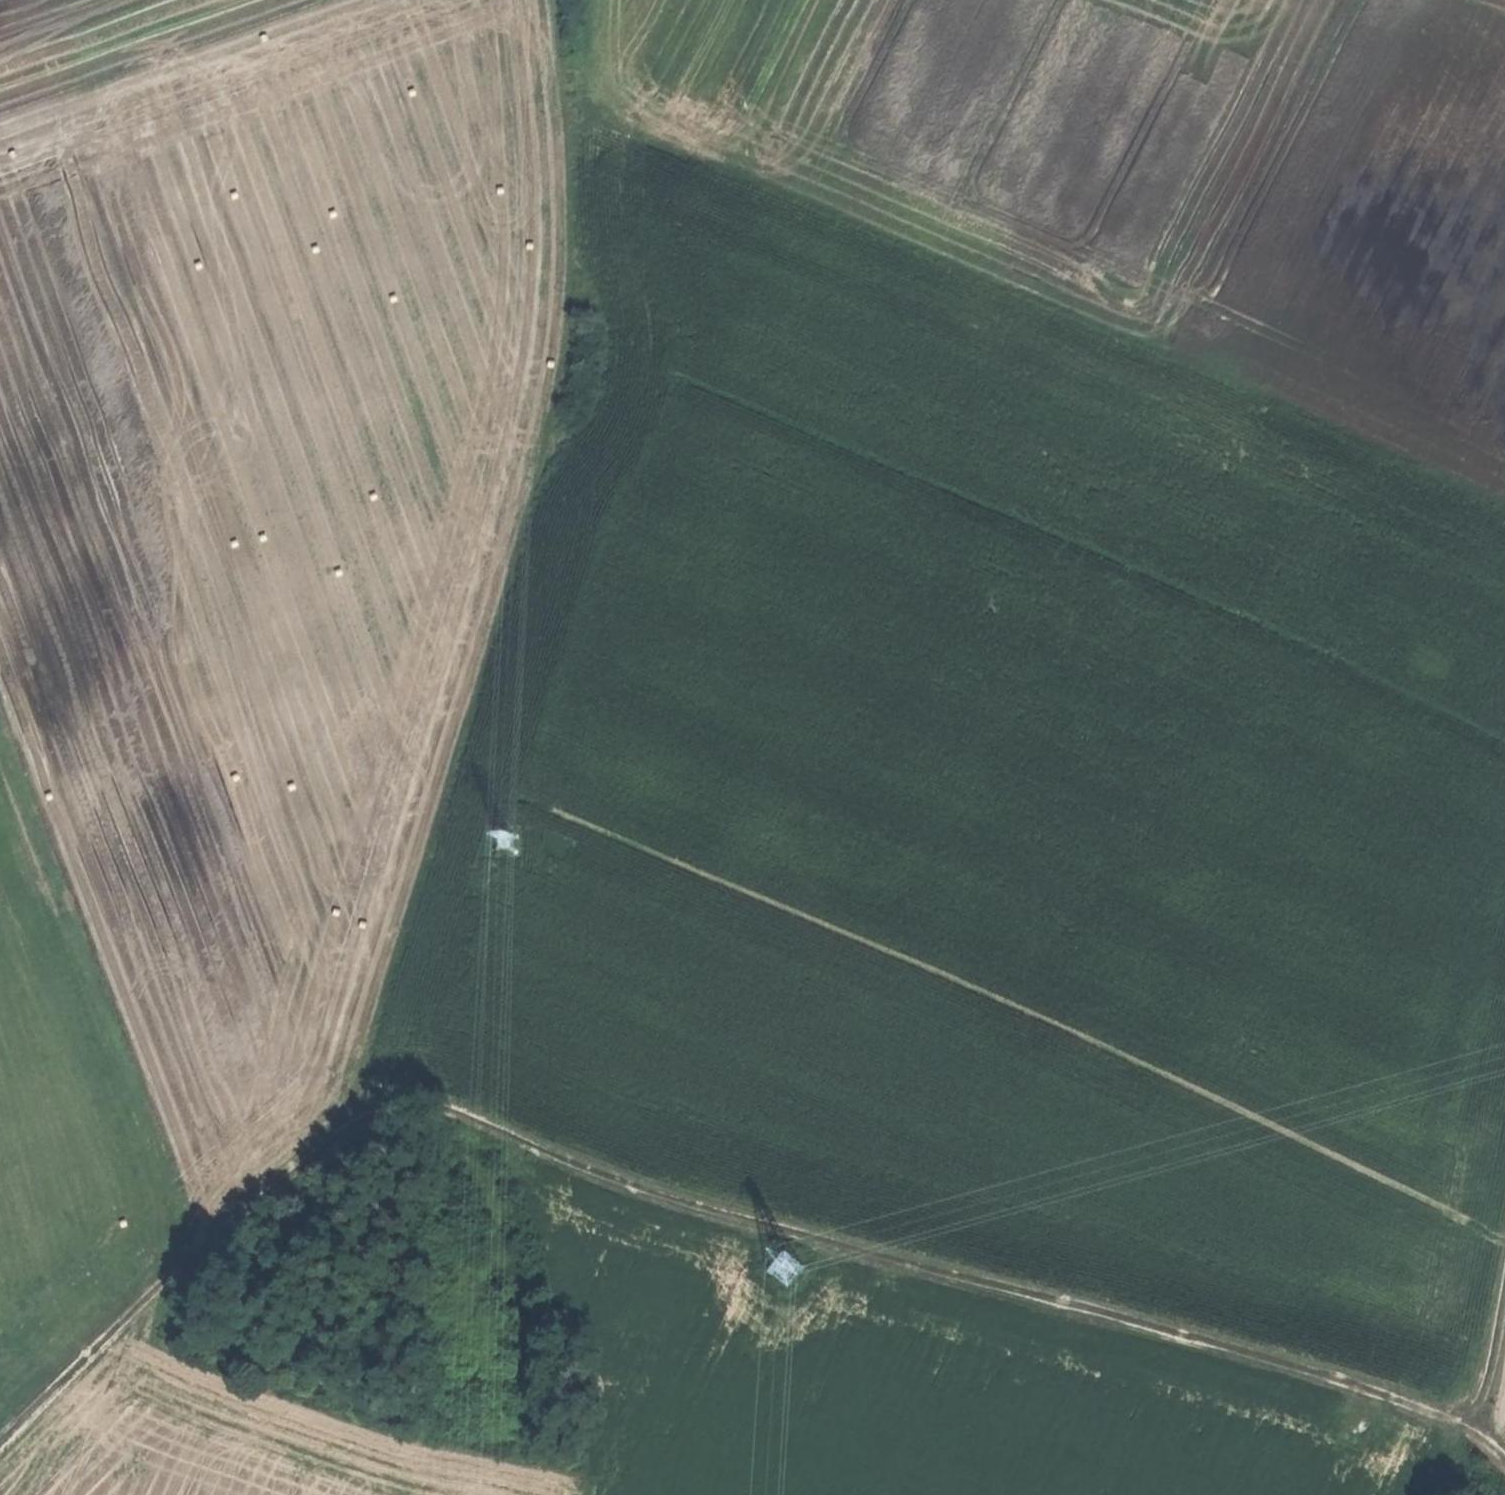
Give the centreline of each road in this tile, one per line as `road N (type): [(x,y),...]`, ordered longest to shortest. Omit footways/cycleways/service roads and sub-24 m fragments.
road 1 (track): [(1456,1419),(663,1201),(433,1110),(375,1122),(289,1181),(0,1459)]
road 2 (track): [(1504,1252),(1476,1397),(1456,1419)]

